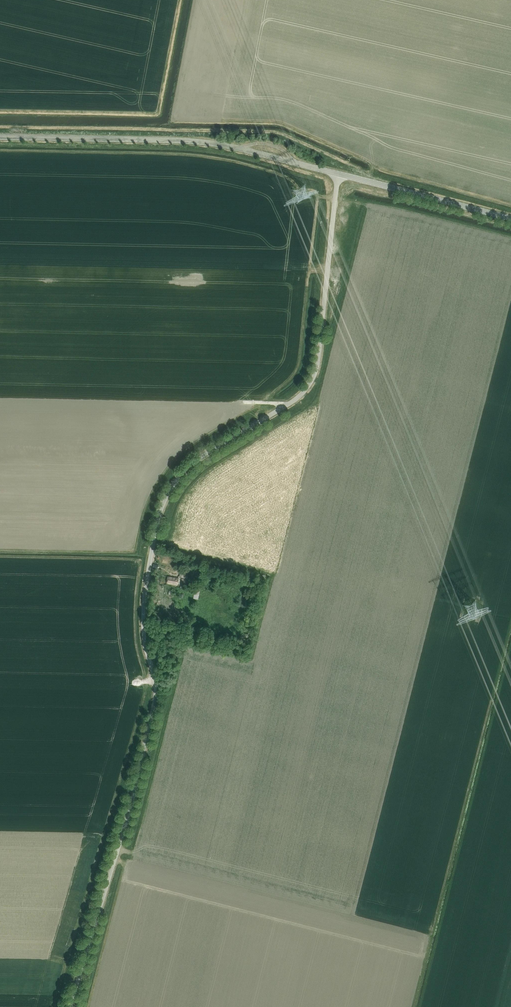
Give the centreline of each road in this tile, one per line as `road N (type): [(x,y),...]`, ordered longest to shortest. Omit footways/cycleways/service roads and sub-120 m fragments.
road 1 (unclassified): [(70,1006),(155,704),(144,605),(157,523),(190,466),(300,396),(313,377),(338,174)]
road 2 (tertiary): [(338,174),(194,141),(0,137)]
road 3 (tertiary): [(510,220),(338,174)]

